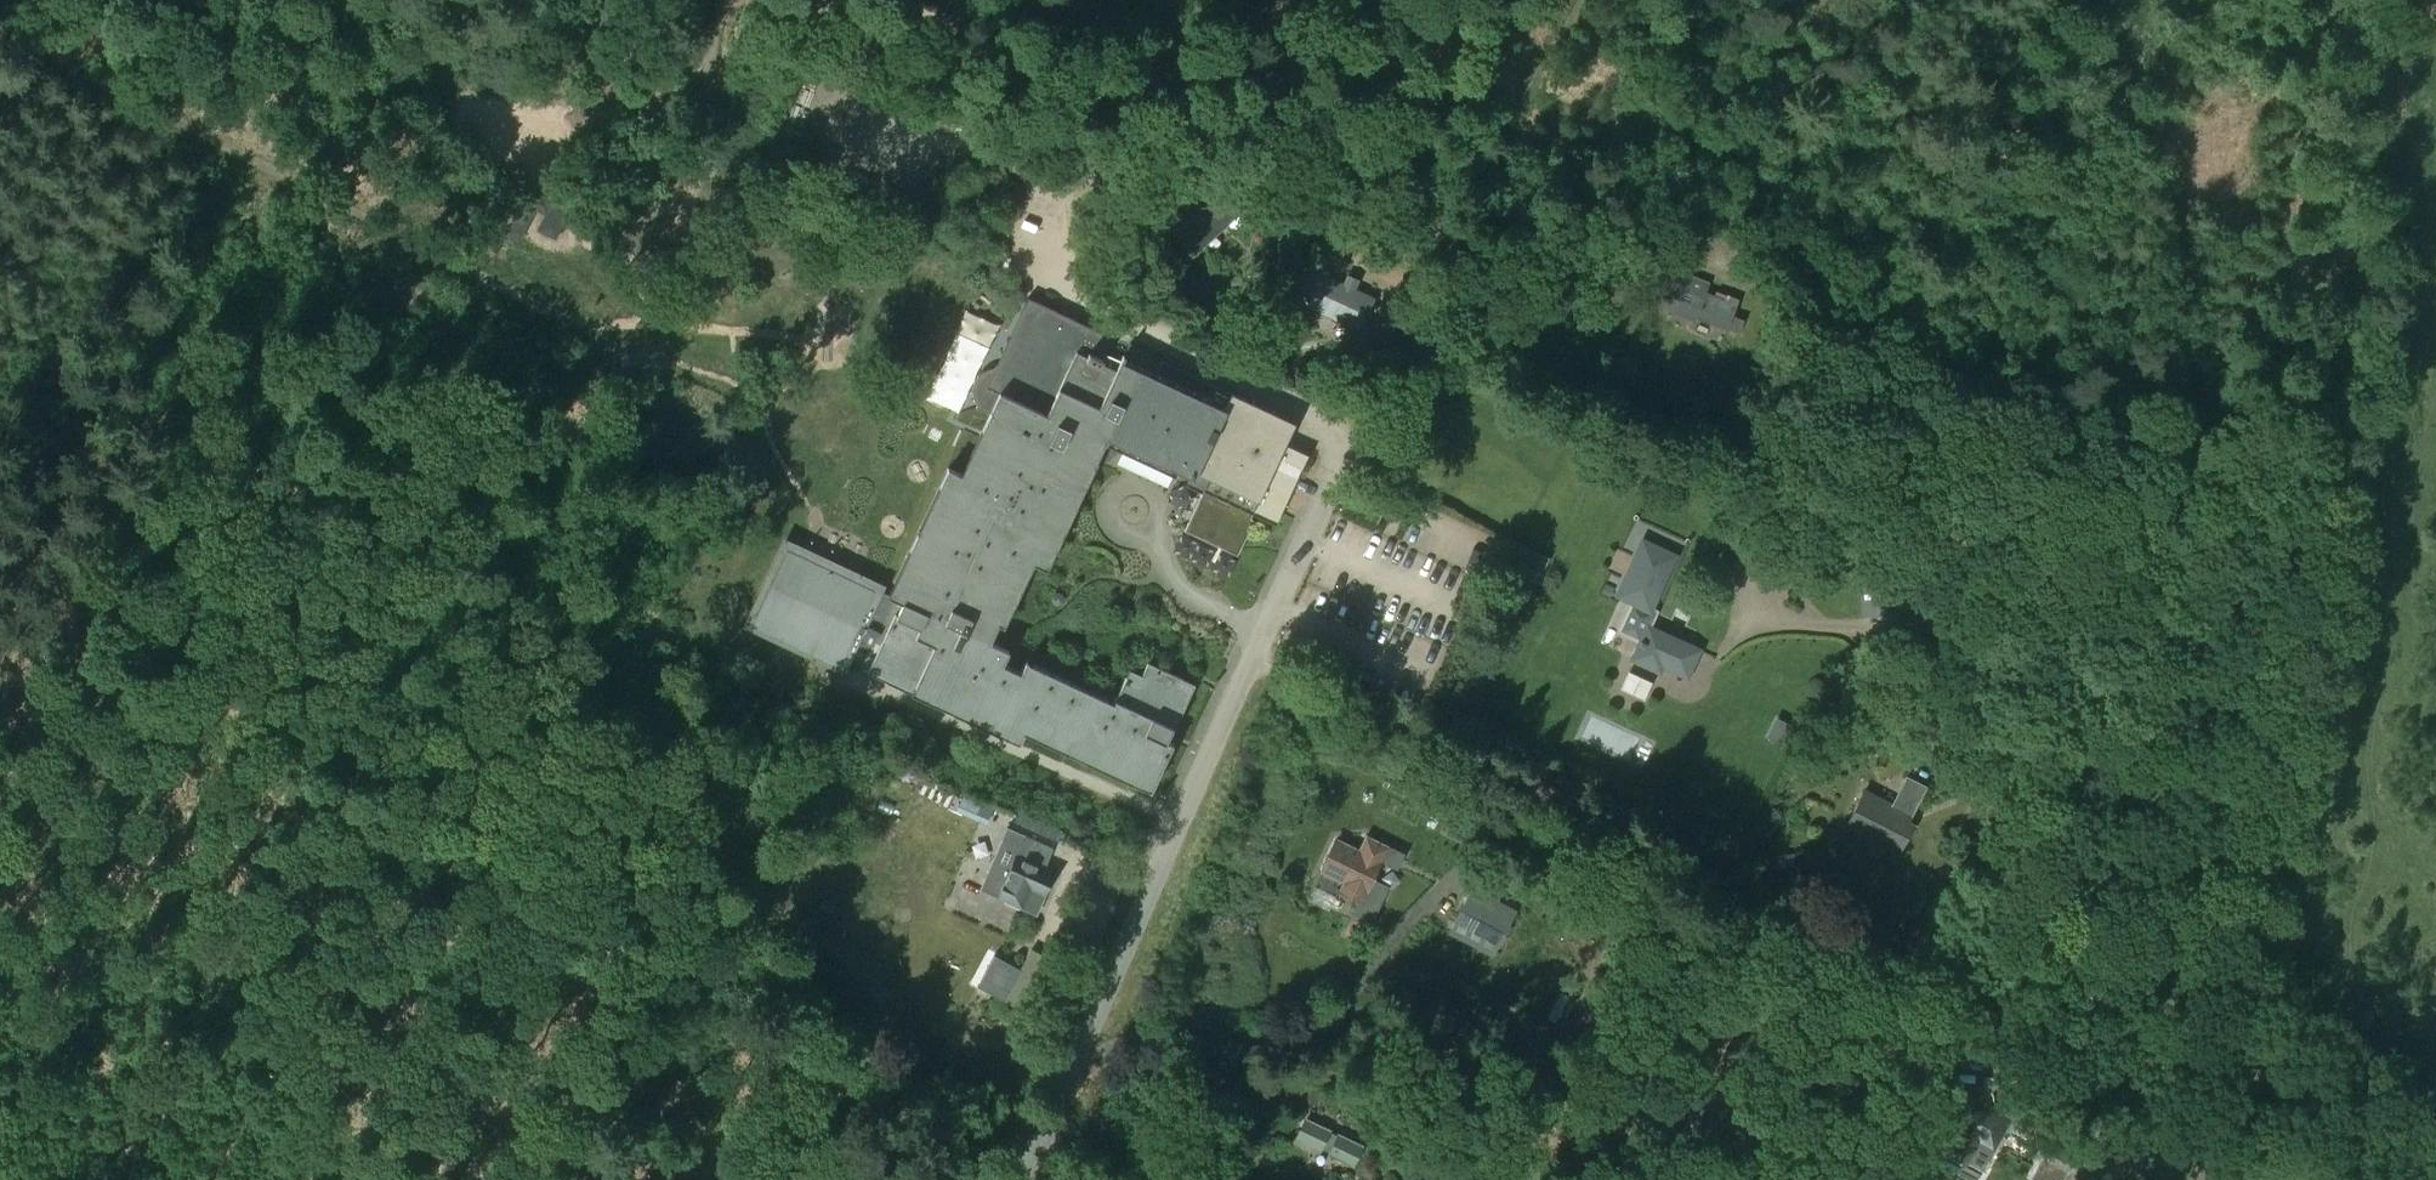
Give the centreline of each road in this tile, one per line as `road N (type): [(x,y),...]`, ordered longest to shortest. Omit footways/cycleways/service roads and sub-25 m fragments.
road 1 (track): [(27,645),(89,667),(393,825),(1154,1179)]
road 2 (track): [(1978,938),(2132,656),(2283,335),(2330,193),(2370,0)]
road 3 (unclassified): [(1025,1179),(1252,654),(1347,456),(1377,423)]
road 4 (track): [(1955,982),(1252,654)]
road 5 (track): [(728,0),(662,213),(647,323),(567,321),(283,177)]
road 6 (track): [(2435,1156),(2336,1102),(1978,938)]
road 7 (track): [(1377,423),(1445,264),(1580,0)]
road 8 (track): [(393,825),(213,1179)]
road 9 (track): [(283,177),(0,30)]
road 10 (track): [(777,0),(964,84),(1022,172)]
road 11 (track): [(1849,1179),(1978,938)]

